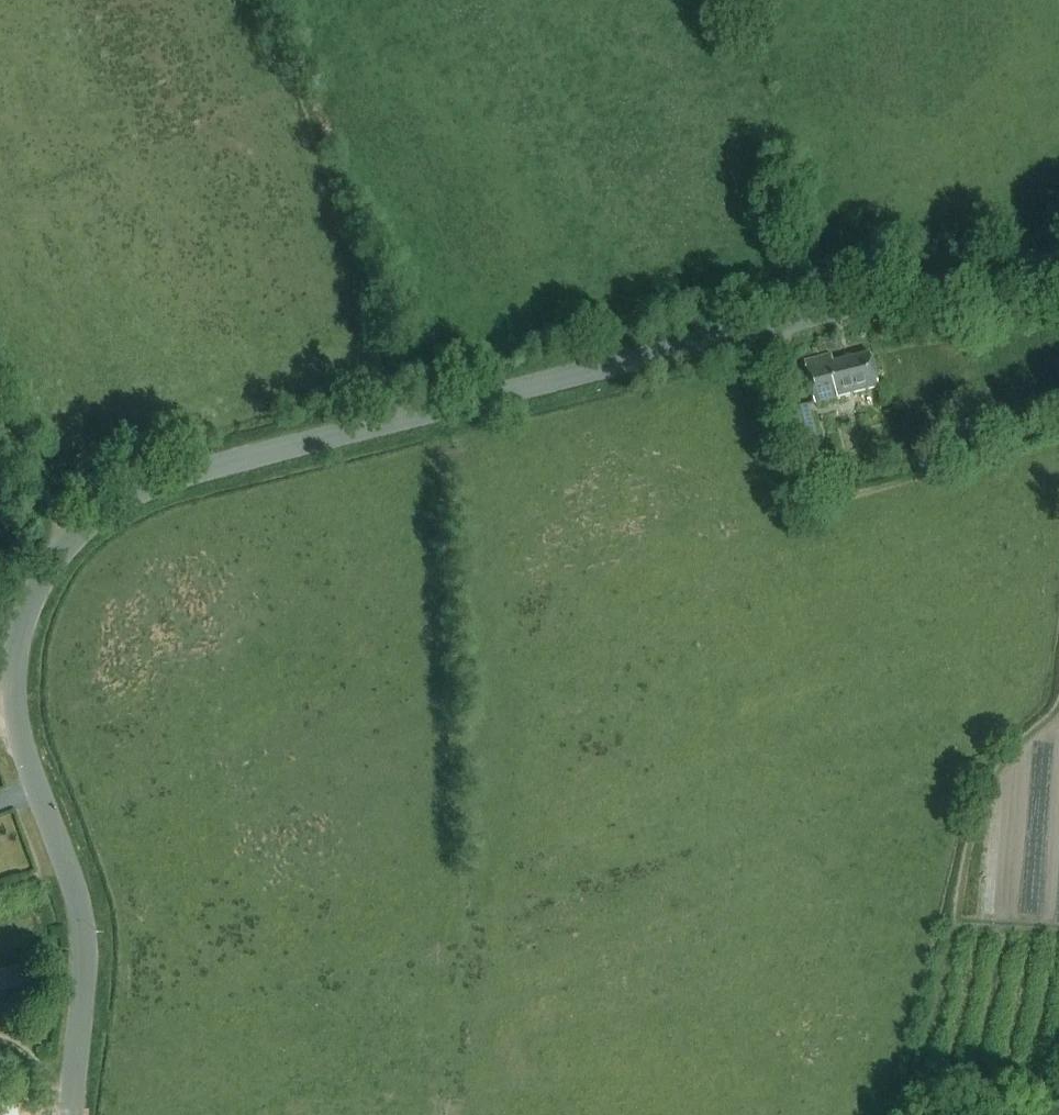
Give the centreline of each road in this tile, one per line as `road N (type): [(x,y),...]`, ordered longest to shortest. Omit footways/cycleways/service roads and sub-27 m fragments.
road 1 (unclassified): [(15,707),(20,634),(54,561),(86,525),(159,482),(1058,260)]
road 2 (unclassified): [(72,1114),(85,929),(15,707)]

